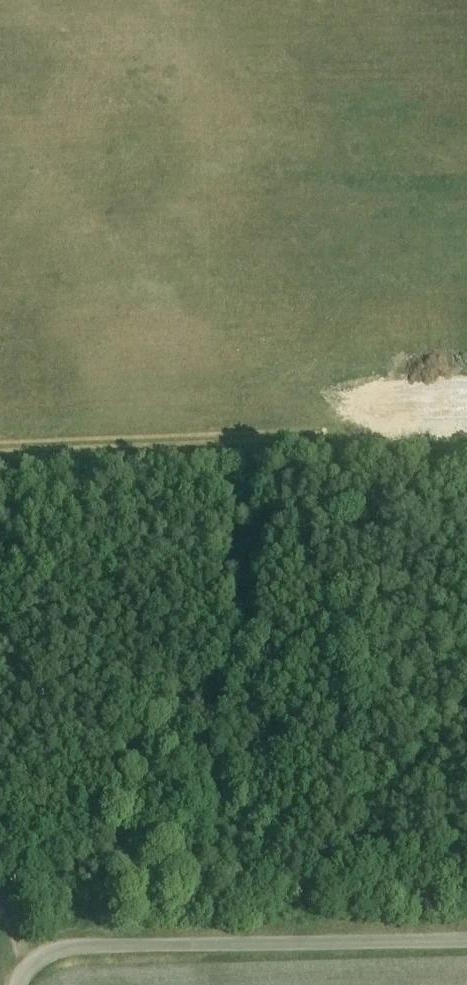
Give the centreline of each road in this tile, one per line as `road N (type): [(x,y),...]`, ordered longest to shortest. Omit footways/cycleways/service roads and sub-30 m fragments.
road 1 (unclassified): [(18,984),(28,965),(63,949),(466,940)]

